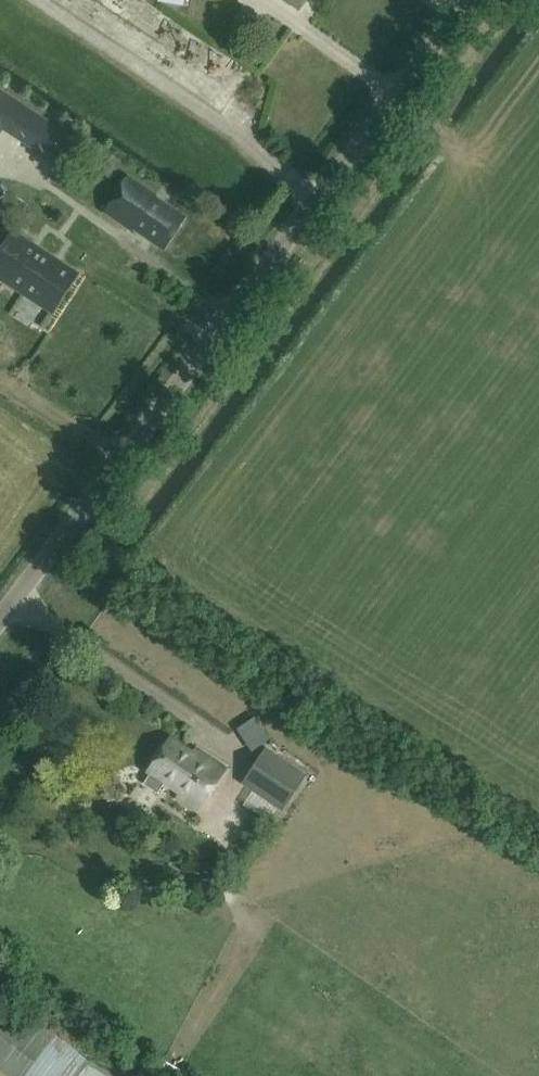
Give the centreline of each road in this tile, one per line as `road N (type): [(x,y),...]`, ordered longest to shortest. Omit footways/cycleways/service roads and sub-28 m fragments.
road 1 (unclassified): [(0,604),(467,0)]

